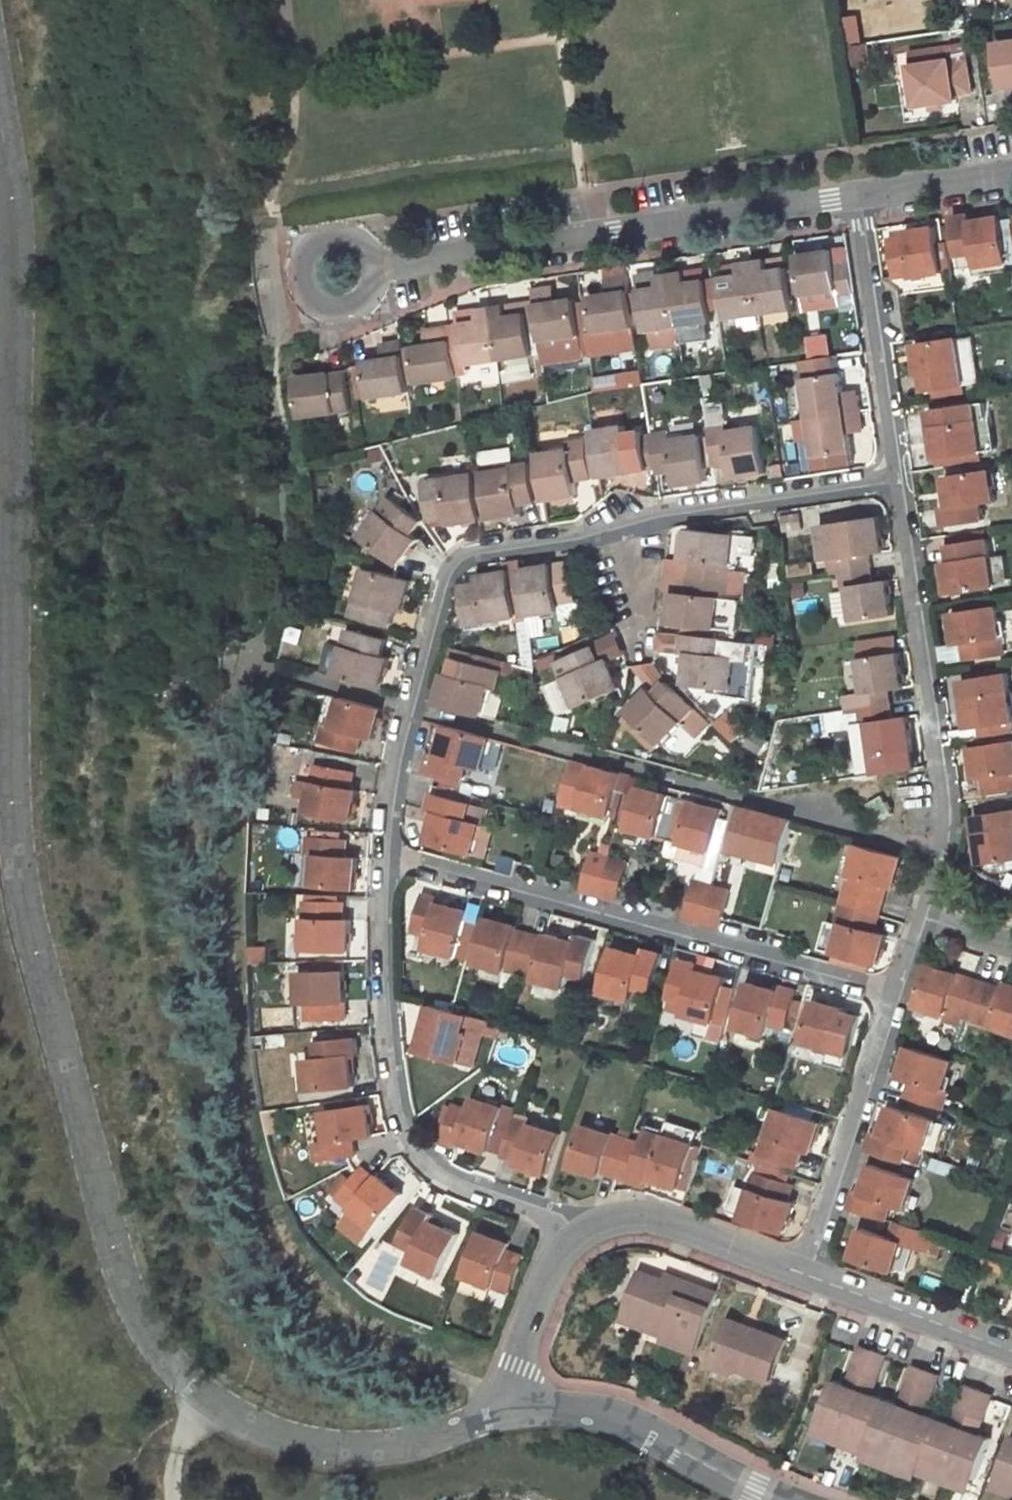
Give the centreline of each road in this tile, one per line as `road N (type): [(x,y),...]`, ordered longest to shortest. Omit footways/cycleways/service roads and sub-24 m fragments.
road 1 (unclassified): [(0,128),(14,243),(15,831),(139,1312),(224,1404),(295,1440),(386,1444),(478,1423),(524,1401)]
road 2 (residential): [(406,705),(892,833),(940,856)]
road 3 (residential): [(383,859),(895,994)]
road 4 (unclassified): [(854,190),(340,270)]
road 5 (residential): [(383,859),(386,1040),(400,1119),(446,1175),(573,1225)]
road 6 (residential): [(895,479),(939,743),(940,856)]
road 7 (residential): [(637,521),(454,562),(406,705)]
road 8 (residential): [(854,190),(895,479)]
road 9 (residential): [(895,994),(804,1271)]
road 10 (unclassified): [(524,1401),(596,1414),(780,1499)]
road 11 (residential): [(895,479),(637,521)]
road 12 (unclassified): [(573,1225),(626,1212),(804,1271)]
road 13 (unclassified): [(804,1271),(1011,1351)]
road 14 (unclassified): [(524,1401),(519,1365),(573,1225)]
road 15 (unclassified): [(1011,170),(854,190)]
road 16 (residential): [(406,705),(383,859)]

